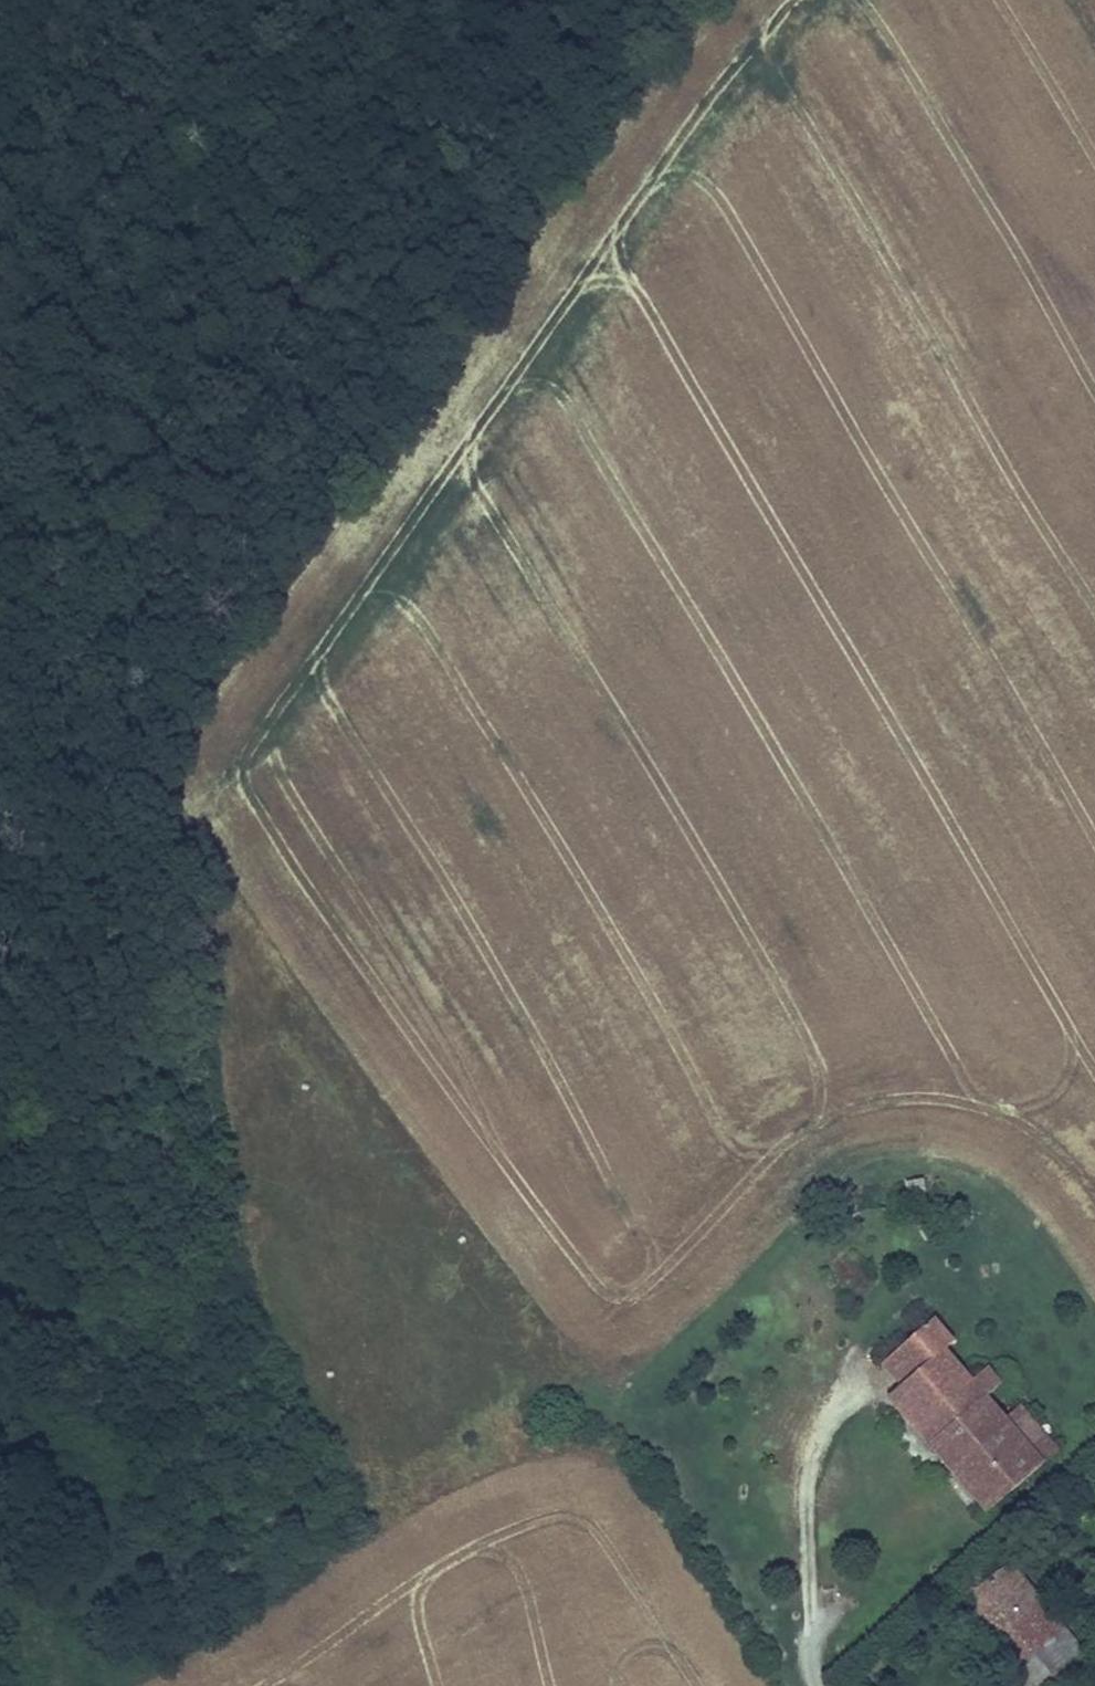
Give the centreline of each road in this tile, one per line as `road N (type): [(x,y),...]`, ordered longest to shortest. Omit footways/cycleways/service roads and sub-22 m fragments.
road 1 (unclassified): [(920,1508),(812,1632),(815,1685)]

